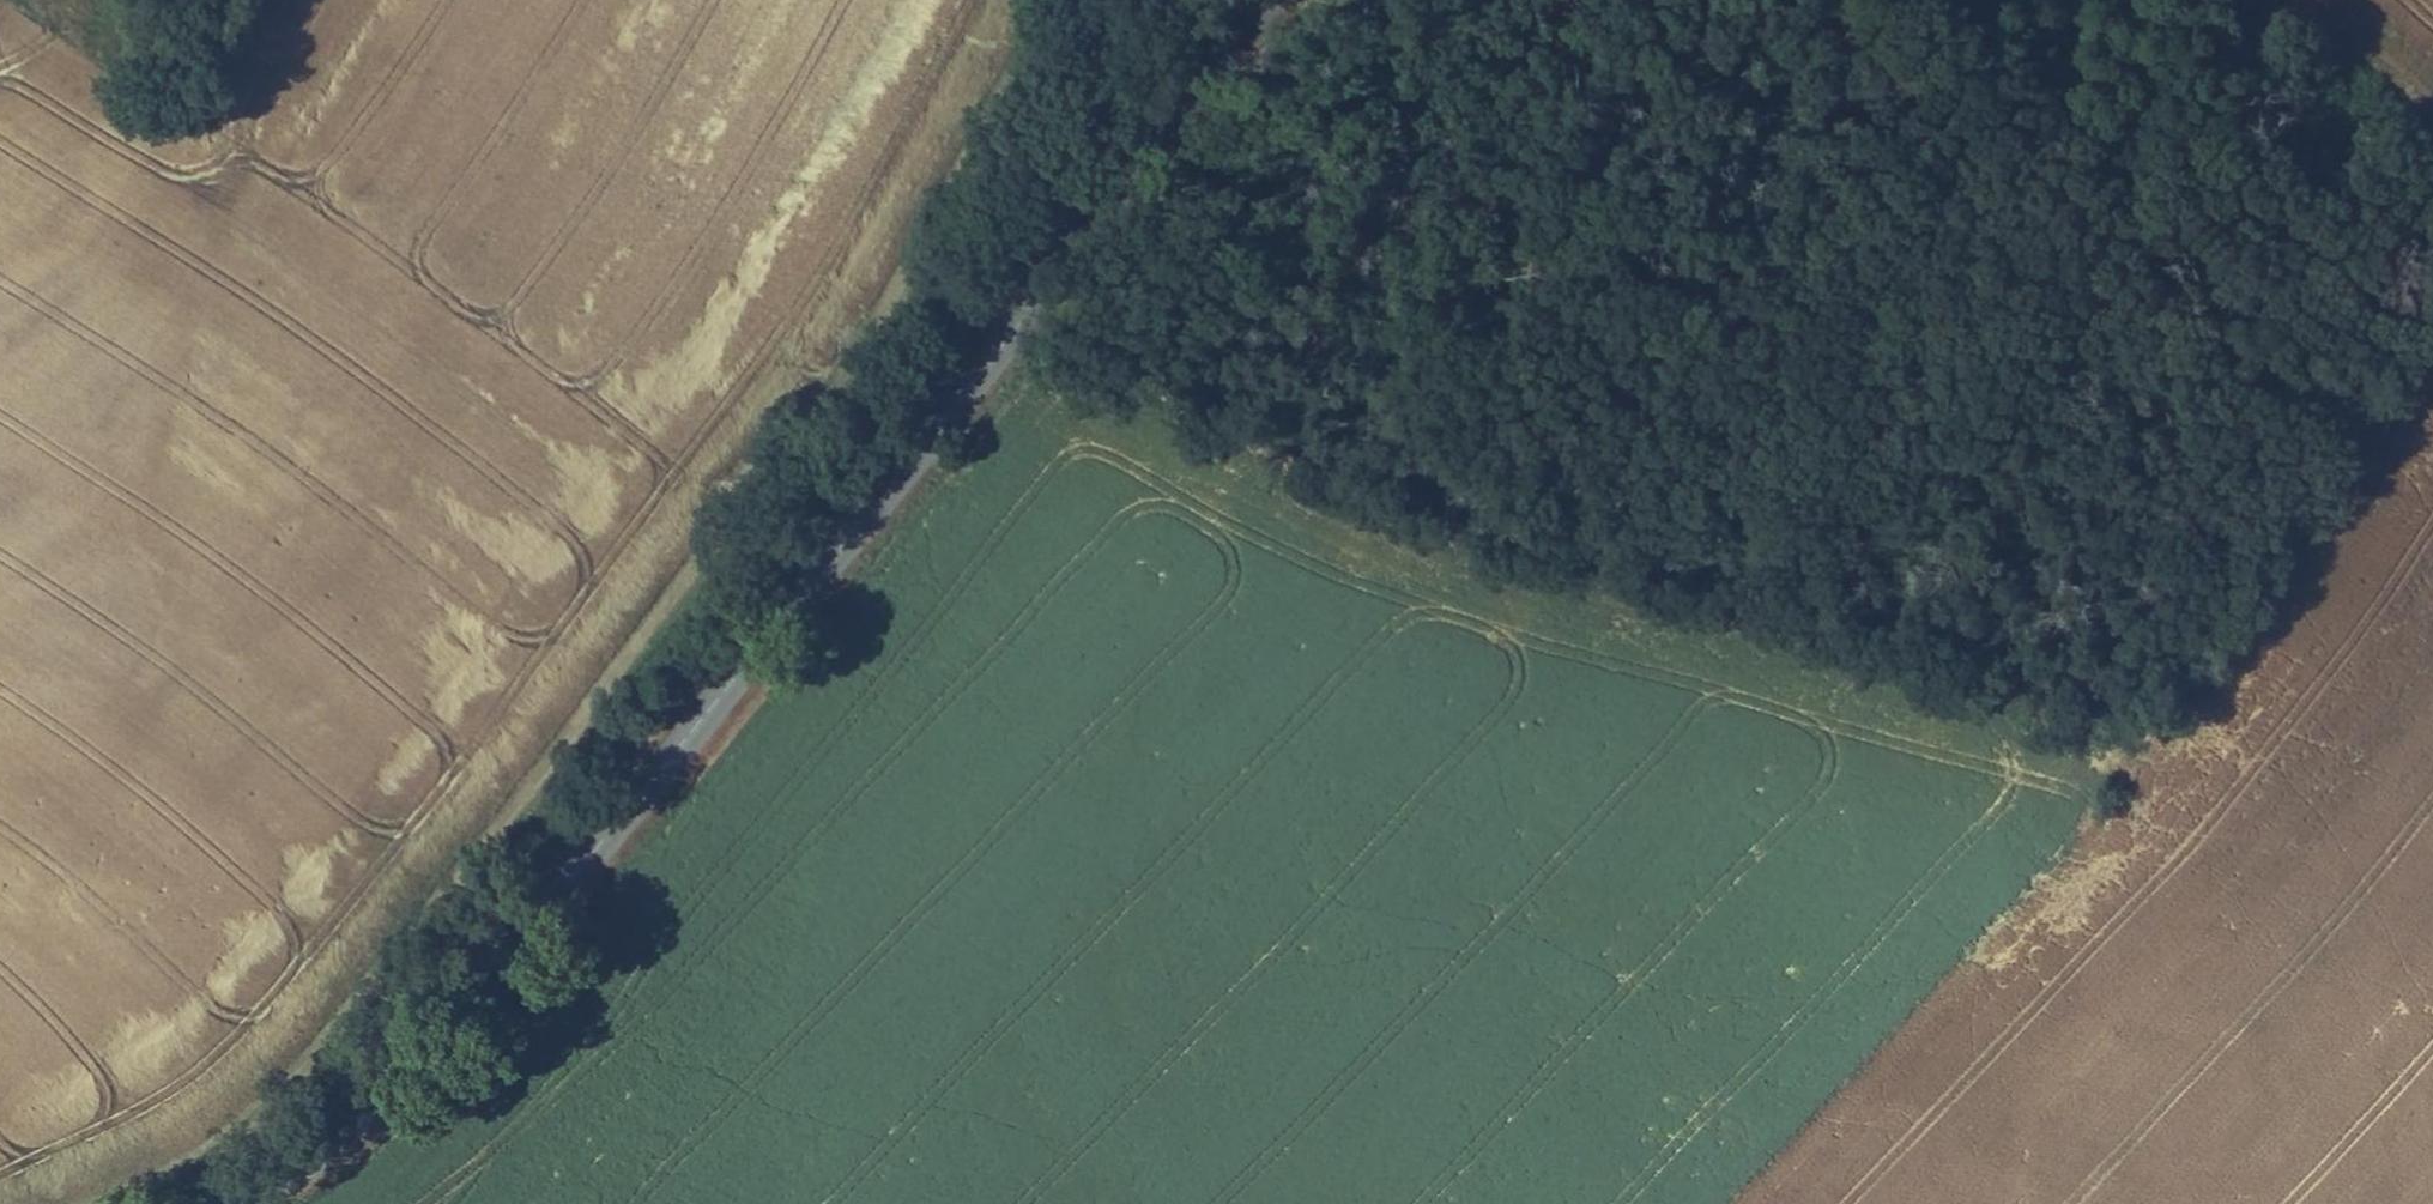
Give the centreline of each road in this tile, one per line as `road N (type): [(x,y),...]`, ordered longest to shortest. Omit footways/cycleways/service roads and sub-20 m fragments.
road 1 (tertiary): [(236,1203),(326,1147),(459,1017),(997,354),(1265,0)]

